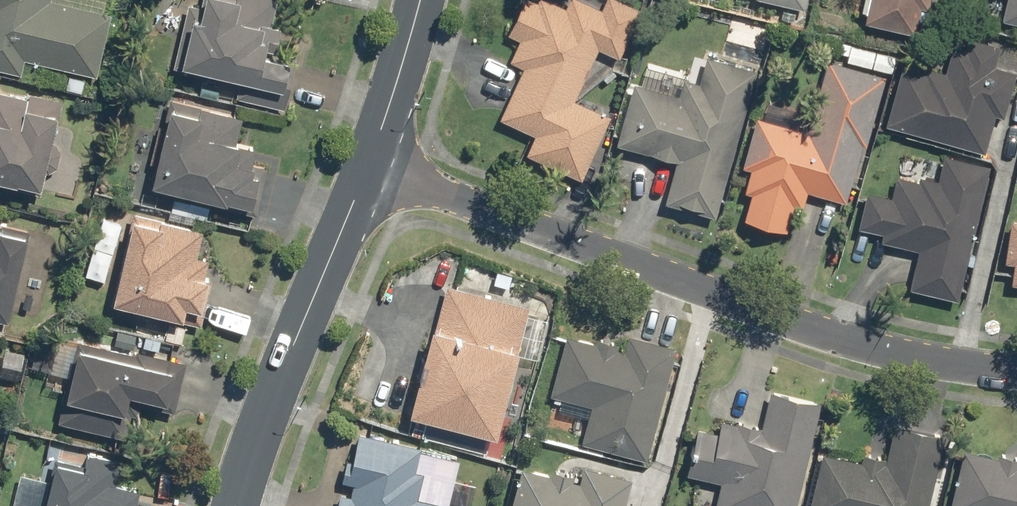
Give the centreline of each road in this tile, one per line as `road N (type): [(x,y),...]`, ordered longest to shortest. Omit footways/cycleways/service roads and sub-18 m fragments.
road 1 (residential): [(371,162),(865,345),(1016,371)]
road 2 (tertiary): [(371,162),(284,362),(235,505)]
road 3 (tertiary): [(418,0),(371,162)]

